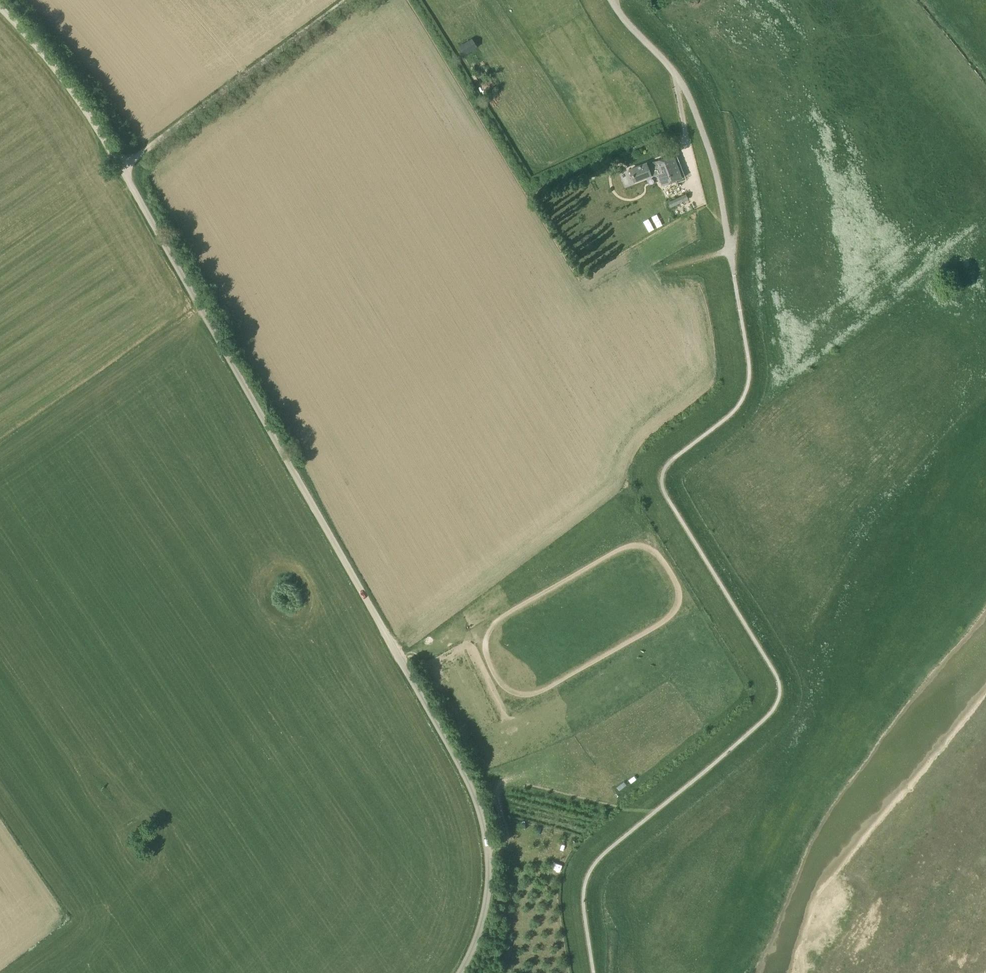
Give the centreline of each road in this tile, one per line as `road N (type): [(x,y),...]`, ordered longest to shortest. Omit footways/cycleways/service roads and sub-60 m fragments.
road 1 (unclassified): [(461,972),(485,909),(490,860),(466,775),(123,169)]
road 2 (unclassified): [(613,0),(688,94),(713,162),(733,272)]
road 3 (unclassified): [(123,169),(348,0)]
road 4 (unclassified): [(123,169),(0,6)]

